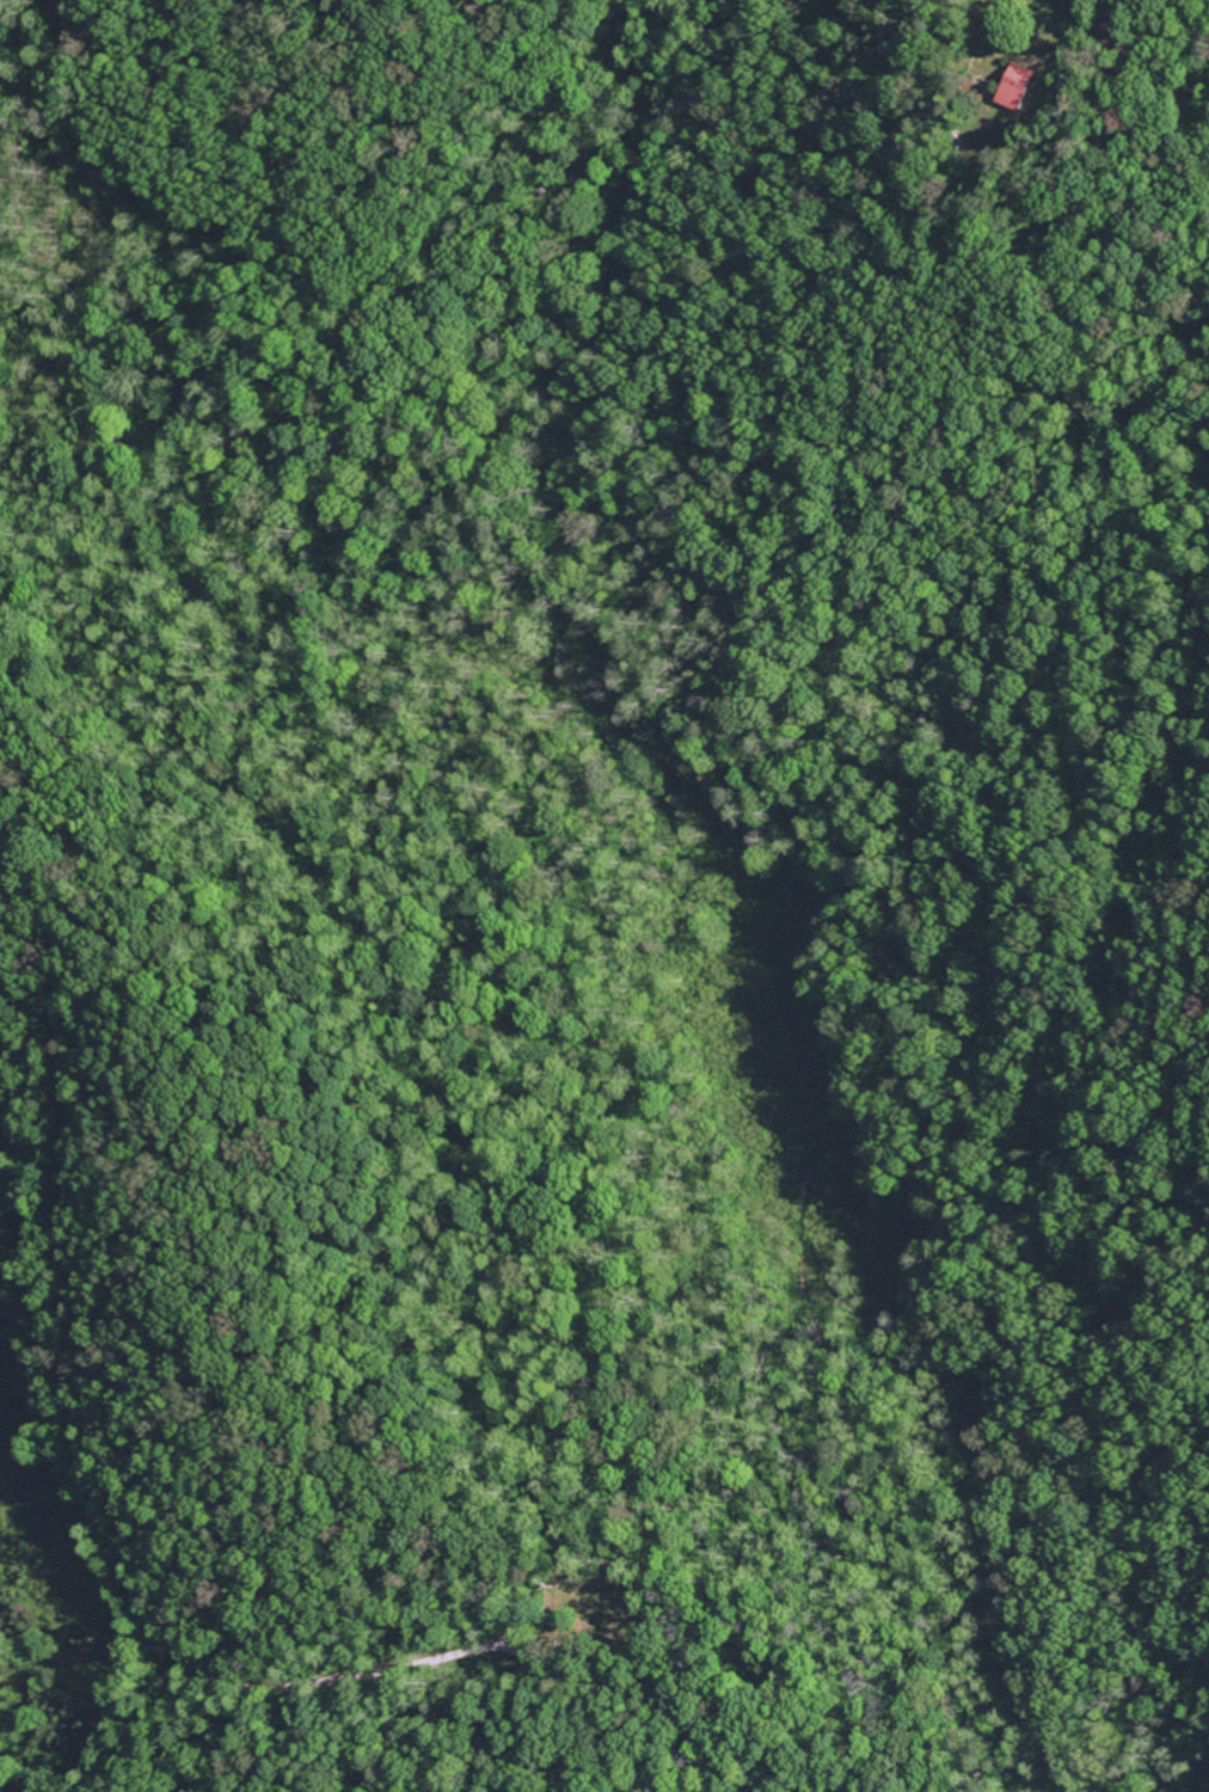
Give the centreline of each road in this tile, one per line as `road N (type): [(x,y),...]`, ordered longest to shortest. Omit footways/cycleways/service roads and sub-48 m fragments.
road 1 (residential): [(739,1791),(700,1736),(673,1717),(501,1647),(484,1644),(281,1684),(221,1679),(173,1647),(106,1545),(82,1480),(67,1338),(49,937),(42,897),(0,821)]

